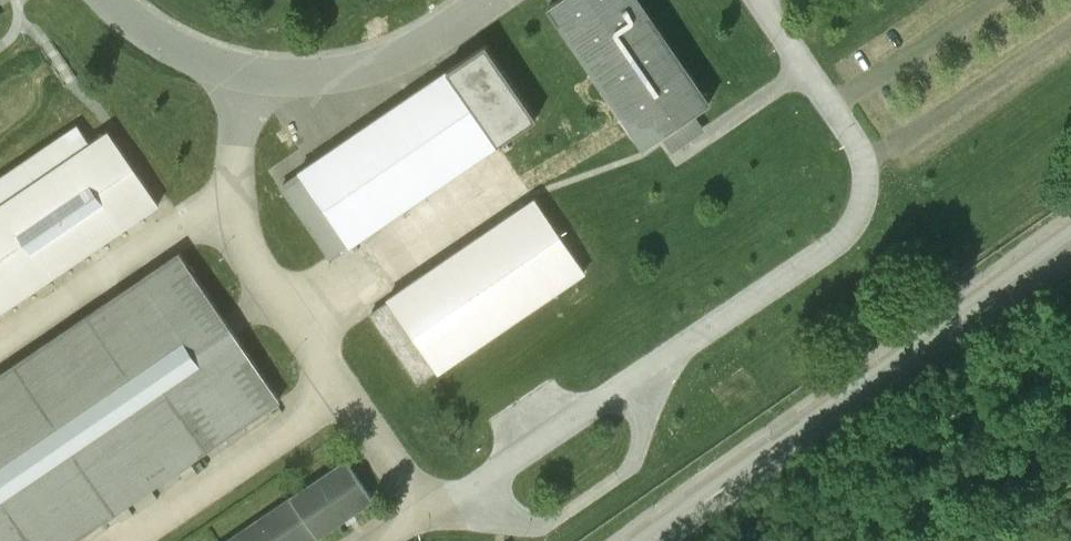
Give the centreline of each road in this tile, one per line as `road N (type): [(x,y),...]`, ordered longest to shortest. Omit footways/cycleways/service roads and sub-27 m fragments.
road 1 (tertiary): [(1070,244),(652,540)]

